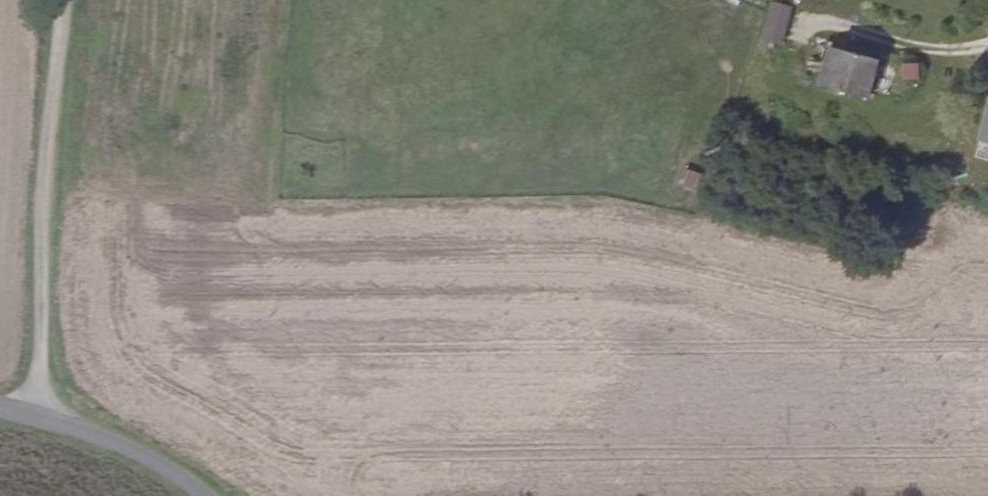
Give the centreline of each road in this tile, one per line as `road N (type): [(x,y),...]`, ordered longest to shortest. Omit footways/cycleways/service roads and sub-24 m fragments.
road 1 (track): [(35,411),(35,235),(55,0)]
road 2 (unclassified): [(196,495),(168,472),(87,431),(35,411),(0,409)]

